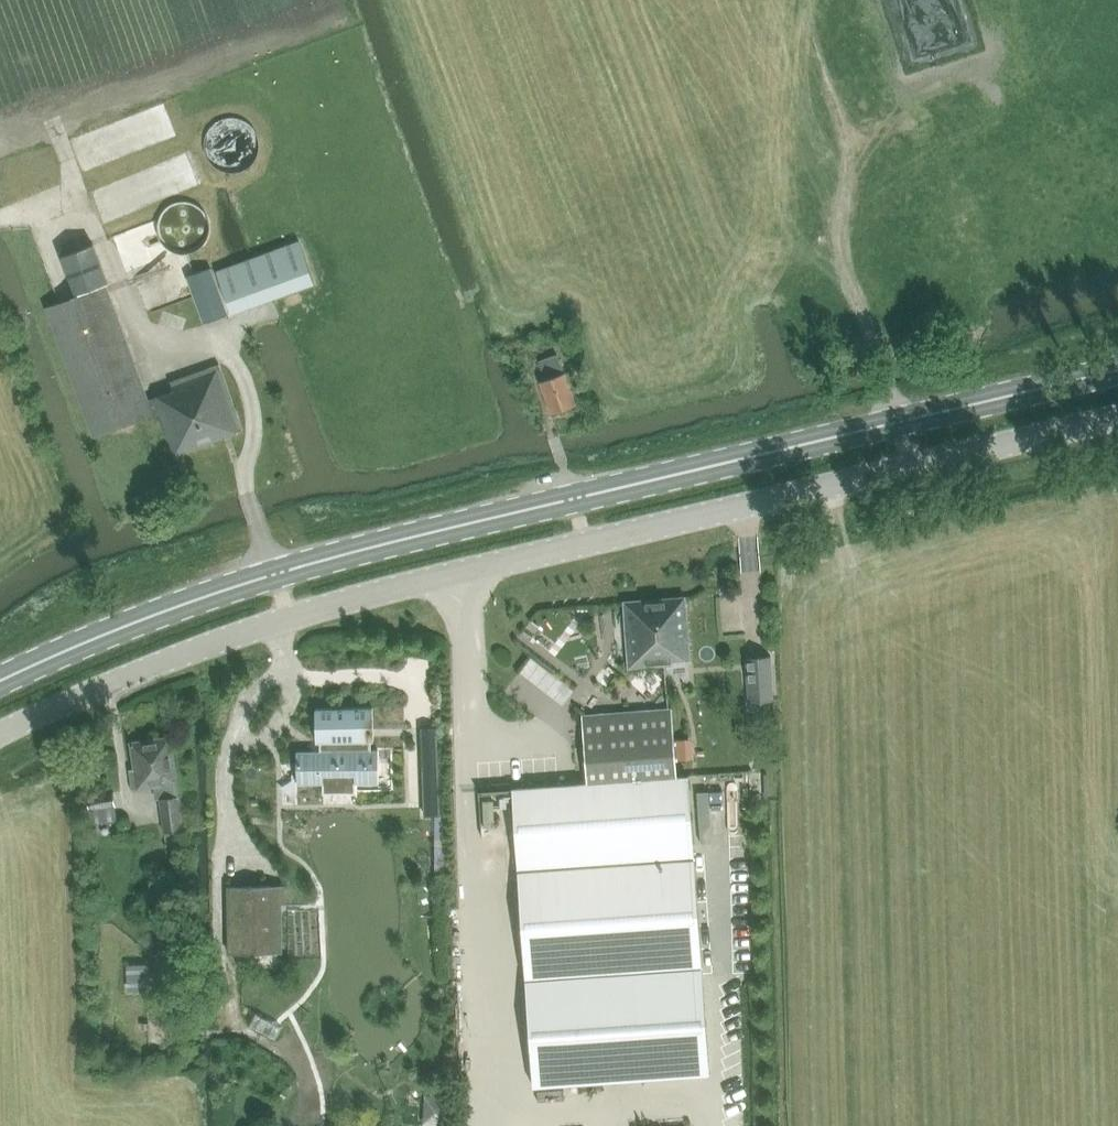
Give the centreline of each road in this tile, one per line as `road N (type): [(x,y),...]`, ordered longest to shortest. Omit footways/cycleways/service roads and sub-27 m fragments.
road 1 (unclassified): [(0,735),(152,667),(408,584),(1117,419)]
road 2 (secondary): [(1117,372),(331,559),(141,621),(0,683)]
road 3 (track): [(896,425),(835,250),(847,174),(810,28)]

